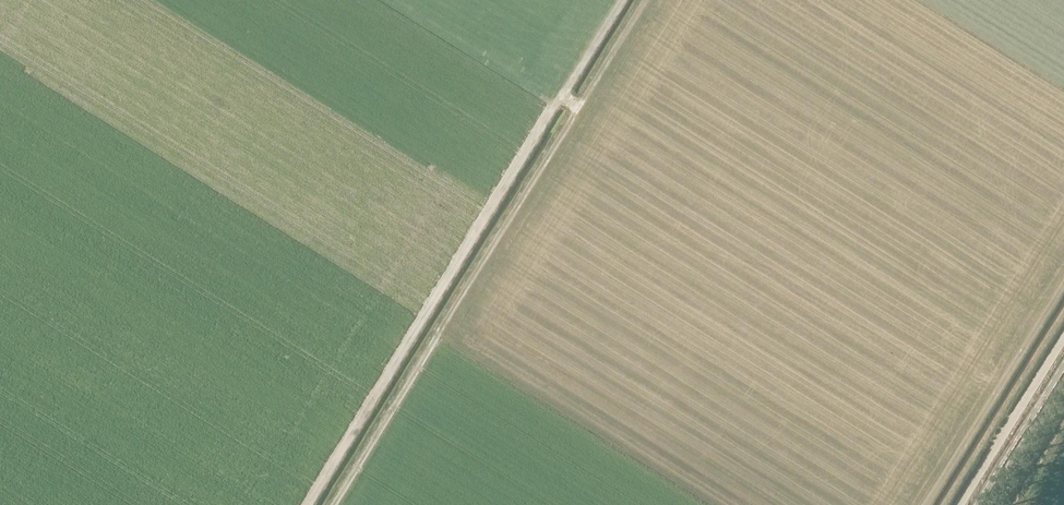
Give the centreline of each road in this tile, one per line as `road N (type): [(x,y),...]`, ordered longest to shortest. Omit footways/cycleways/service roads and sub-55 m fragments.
road 1 (track): [(925,504),(1063,285)]
road 2 (secondary): [(982,504),(1063,373)]

